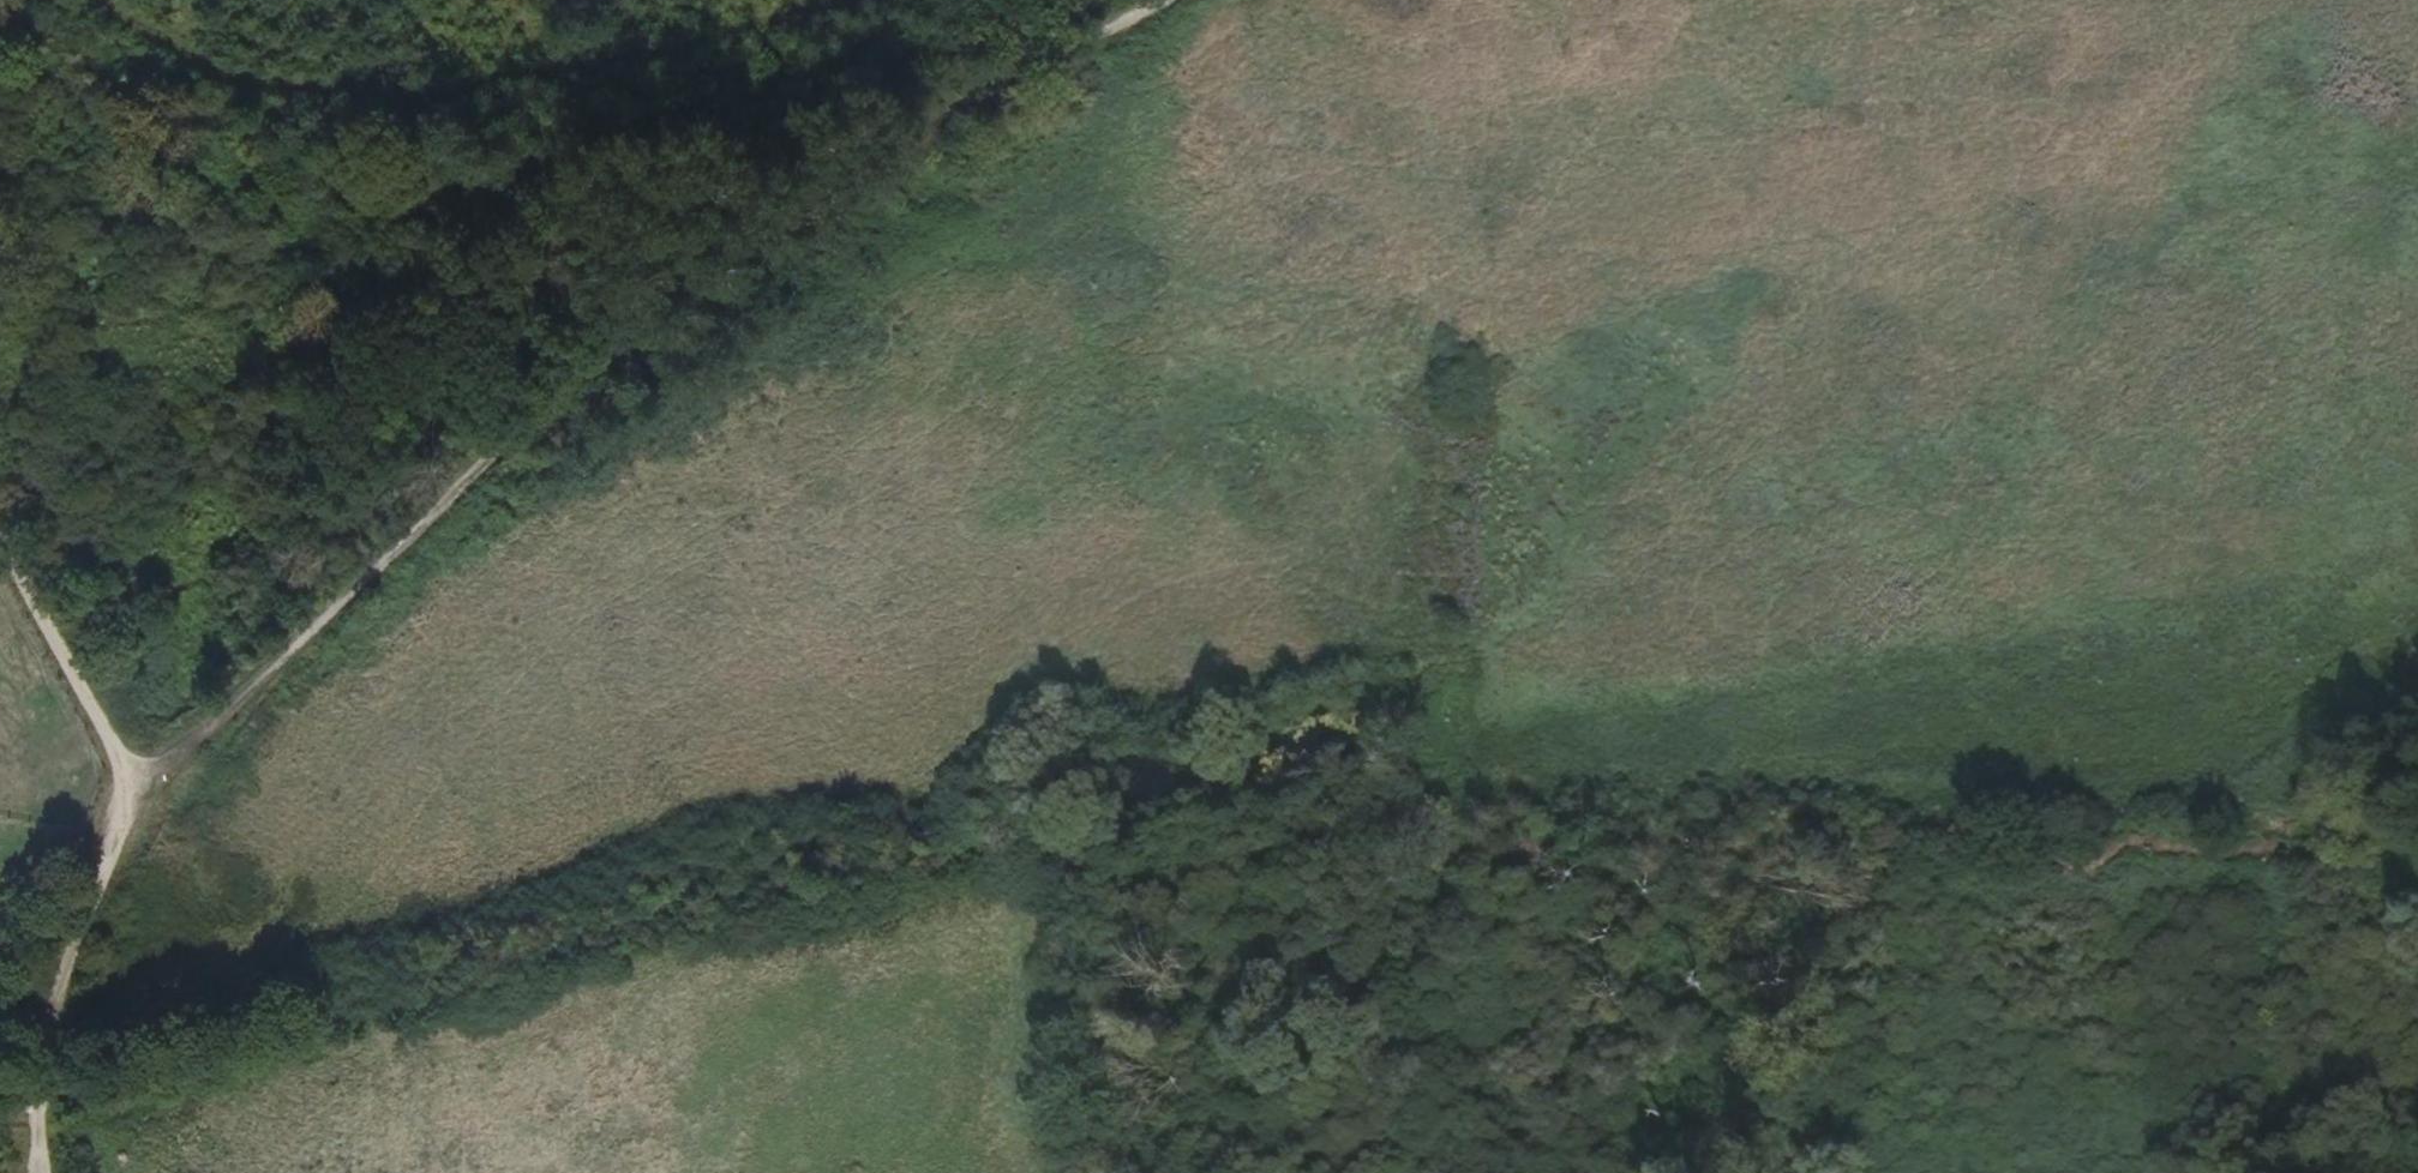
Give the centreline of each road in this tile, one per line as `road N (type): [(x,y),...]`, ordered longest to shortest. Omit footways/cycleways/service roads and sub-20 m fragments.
road 1 (track): [(1164,0),(1059,50),(831,197),(629,345),(494,458),(142,795),(104,861),(61,981),(39,1095),(44,1172)]
road 2 (track): [(142,795),(0,557)]

